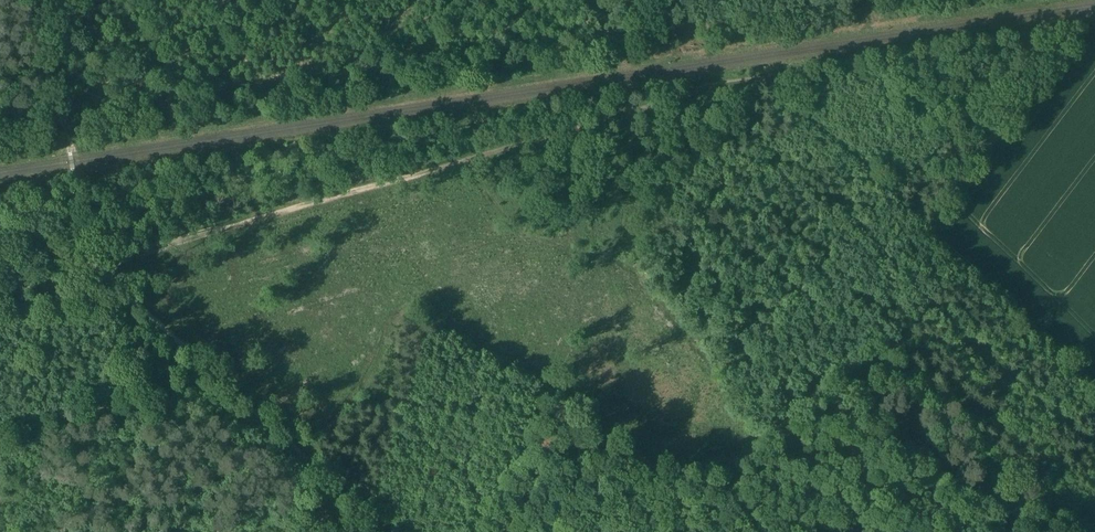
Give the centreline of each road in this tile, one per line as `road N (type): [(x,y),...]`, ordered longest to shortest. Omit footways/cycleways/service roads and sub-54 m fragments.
road 1 (track): [(97,265),(770,69),(1094,21)]
road 2 (track): [(1094,383),(770,69)]
road 3 (track): [(35,0),(97,265)]
road 4 (track): [(135,296),(334,479)]

